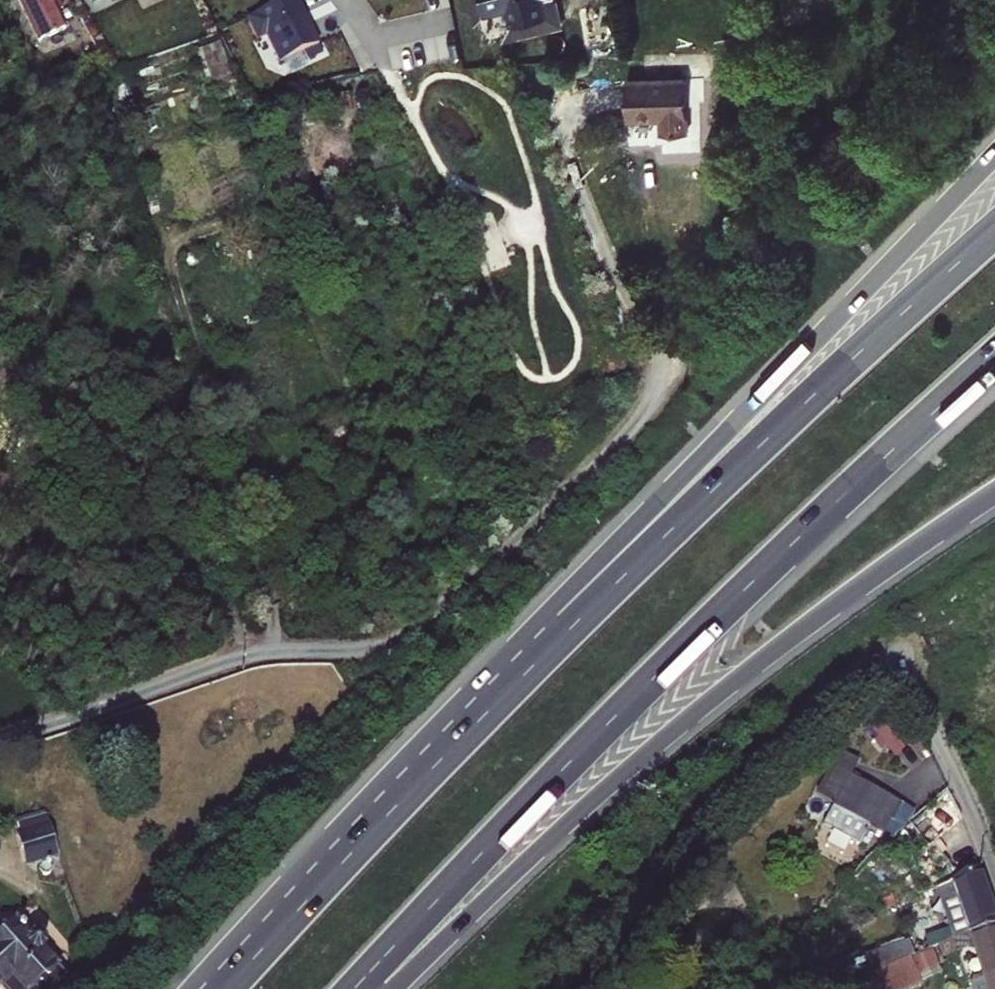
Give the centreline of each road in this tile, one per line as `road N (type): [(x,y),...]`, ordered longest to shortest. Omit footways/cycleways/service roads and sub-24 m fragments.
road 1 (motorway): [(994,154),(339,830),(209,988)]
road 2 (motorway): [(994,230),(618,579),(225,988)]
road 3 (motorway): [(355,988),(685,647),(994,358)]
road 4 (residential): [(0,739),(272,650),(360,653),(540,531),(642,424),(673,371)]
road 5 (motorway): [(395,988),(659,742),(849,594),(994,494)]
road 6 (residential): [(994,864),(886,618)]

